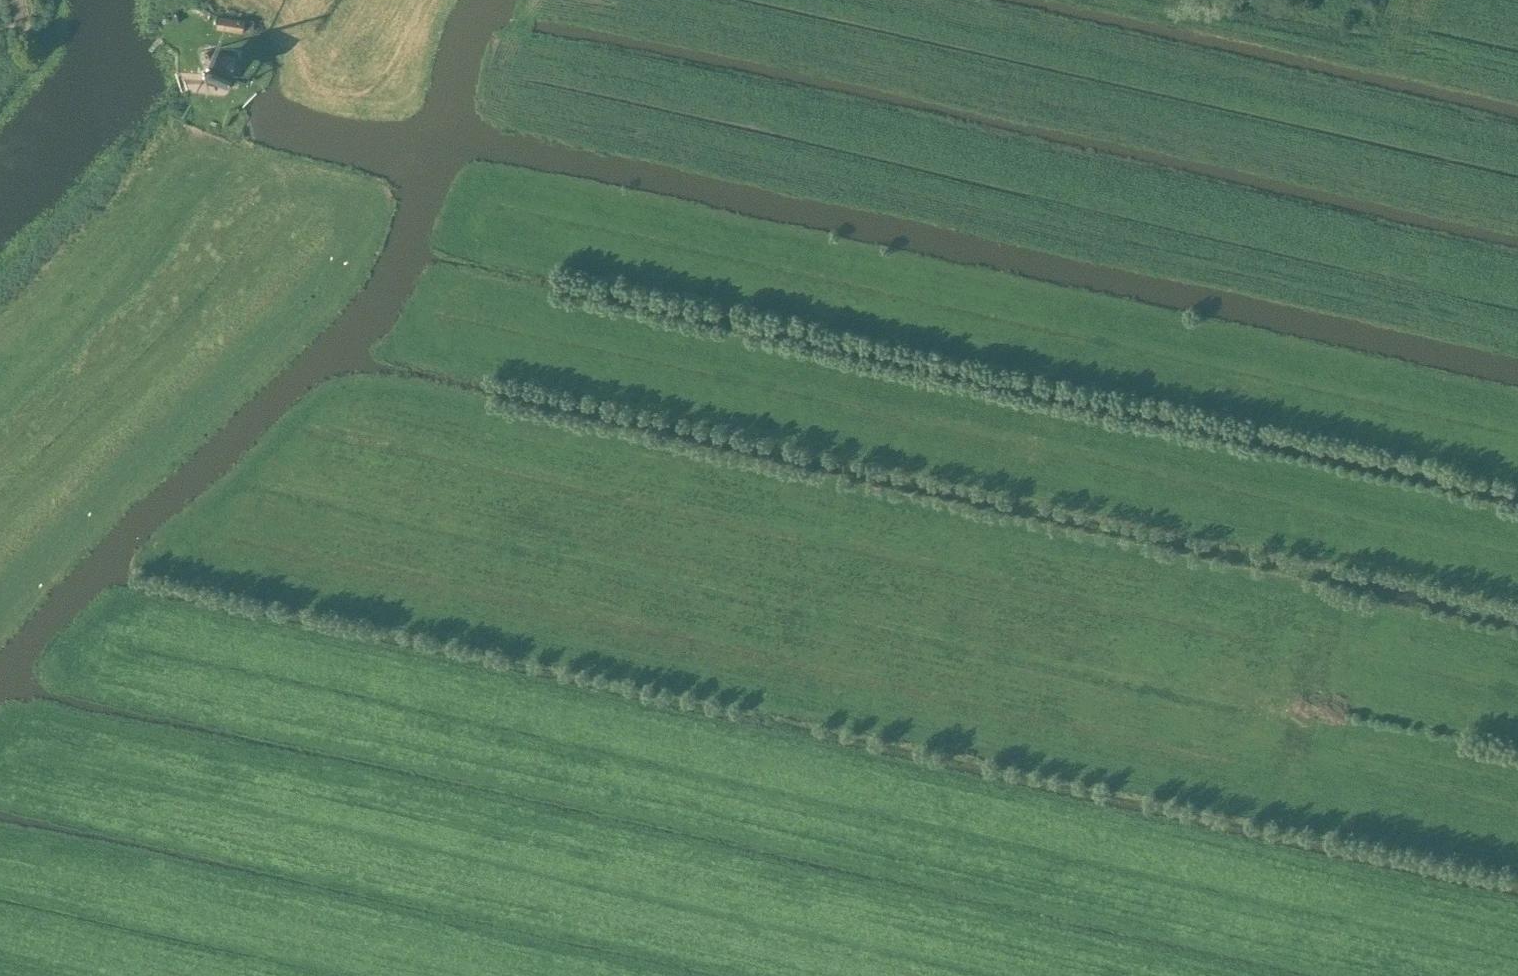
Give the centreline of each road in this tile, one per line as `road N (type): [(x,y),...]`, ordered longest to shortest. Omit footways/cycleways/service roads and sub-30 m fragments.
road 1 (track): [(0,321),(171,157),(212,0)]

